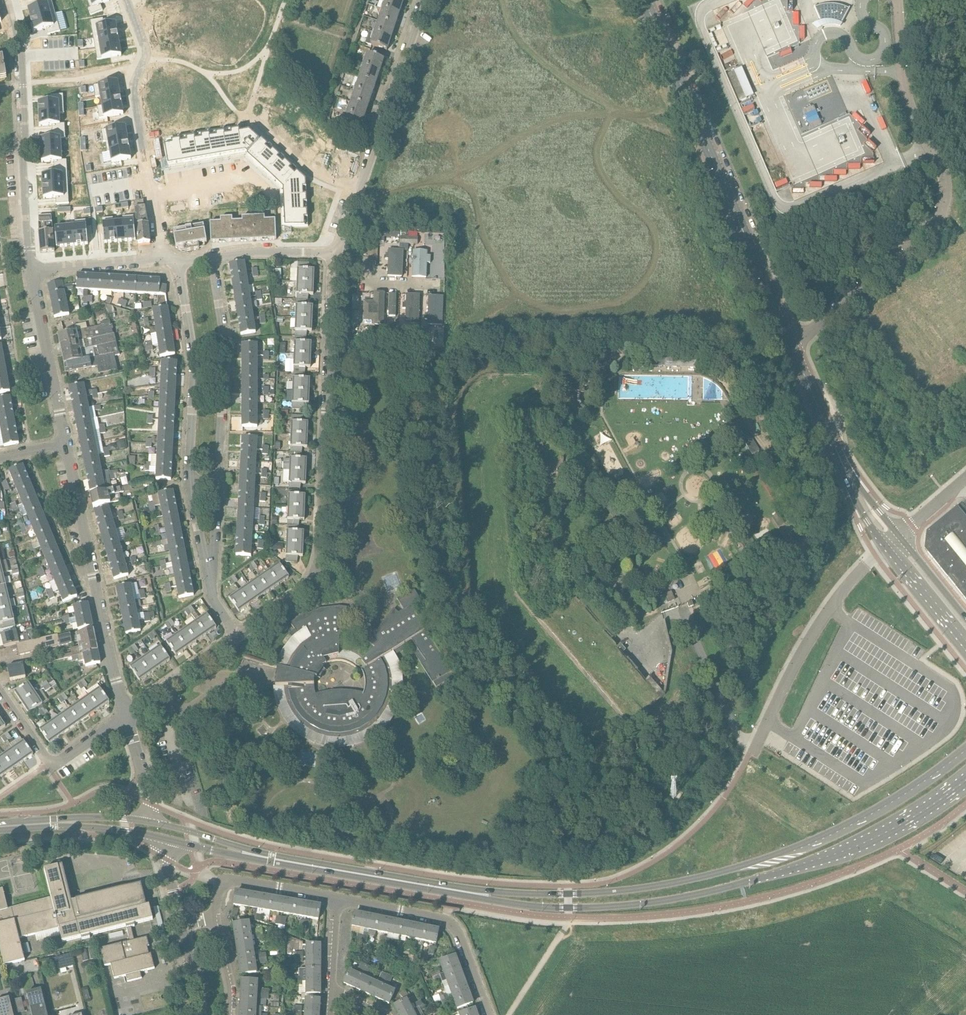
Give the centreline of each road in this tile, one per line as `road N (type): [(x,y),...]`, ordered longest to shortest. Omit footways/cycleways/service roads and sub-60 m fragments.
road 1 (primary): [(965,750),(844,829),(751,864),(623,890),(472,893)]
road 2 (primary): [(472,893),(520,904),(603,906),(731,888),(865,842),(965,779)]
road 3 (residential): [(793,348),(946,206),(947,186),(913,119),(903,79),(898,0)]
road 4 (residential): [(340,253),(311,576),(234,633)]
road 5 (residential): [(885,547),(813,634),(755,747),(733,725),(684,605)]
road 6 (tertiary): [(793,348),(643,0)]
road 7 (residential): [(127,710),(67,441)]
road 8 (residential): [(31,268),(20,41),(10,0)]
road 9 (residential): [(426,0),(340,253)]
road 10 (residential): [(127,0),(146,58),(134,88),(164,258)]
road 11 (primary): [(251,855),(472,893)]
road 12 (residential): [(212,258),(225,377),(220,479)]
road 13 (residential): [(180,260),(193,383),(189,478)]
road 14 (residential): [(489,1014),(448,921),(336,898)]
road 15 (residential): [(0,687),(50,761),(127,710)]
road 16 (residential): [(67,441),(31,268)]
road 17 (primary): [(0,832),(107,830),(172,841)]
road 18 (tertiary): [(856,488),(793,348)]
road 19 (primary): [(149,821),(0,822)]
road 20 (residential): [(31,268),(164,258)]
road 21 (residential): [(234,633),(127,710)]
road 22 (residential): [(212,258),(340,253)]
road 23 (tertiary): [(885,547),(965,646)]

